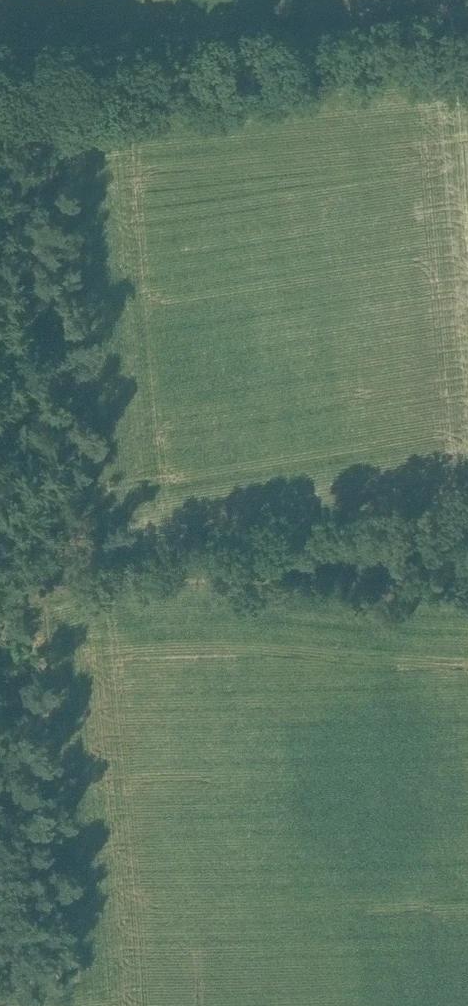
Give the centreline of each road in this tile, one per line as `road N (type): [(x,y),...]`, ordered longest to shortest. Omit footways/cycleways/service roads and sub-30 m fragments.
road 1 (track): [(467,43),(0,86)]

